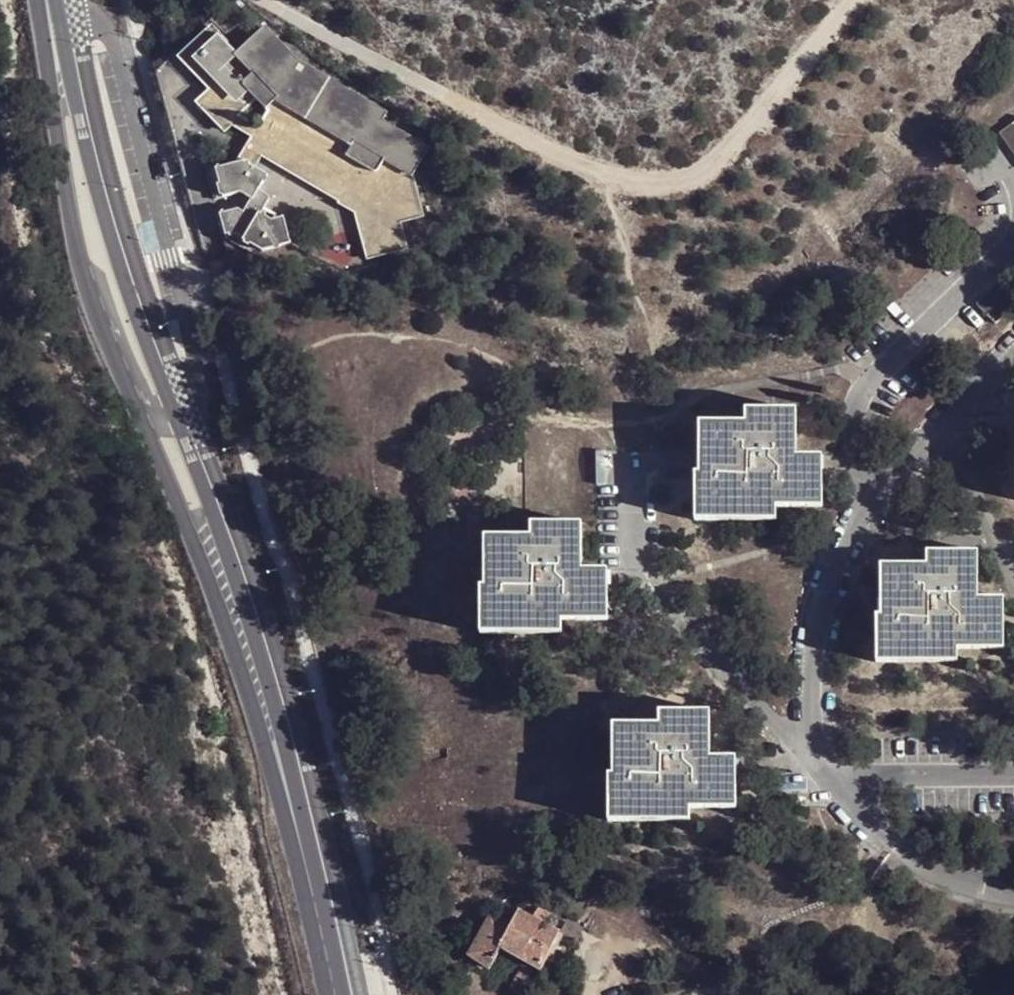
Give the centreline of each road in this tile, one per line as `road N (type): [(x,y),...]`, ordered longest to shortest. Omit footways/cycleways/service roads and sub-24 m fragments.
road 1 (tertiary): [(49,17),(47,73),(76,251),(275,751)]
road 2 (tertiary): [(275,751),(272,696),(146,345),(49,17)]
road 3 (residential): [(1013,344),(854,511),(819,604),(805,685),(815,759),(892,845),(974,886),(1013,893)]
road 4 (track): [(853,0),(722,159),(679,183),(601,171),(261,0)]
road 5 (tertiary): [(275,751),(335,994)]

